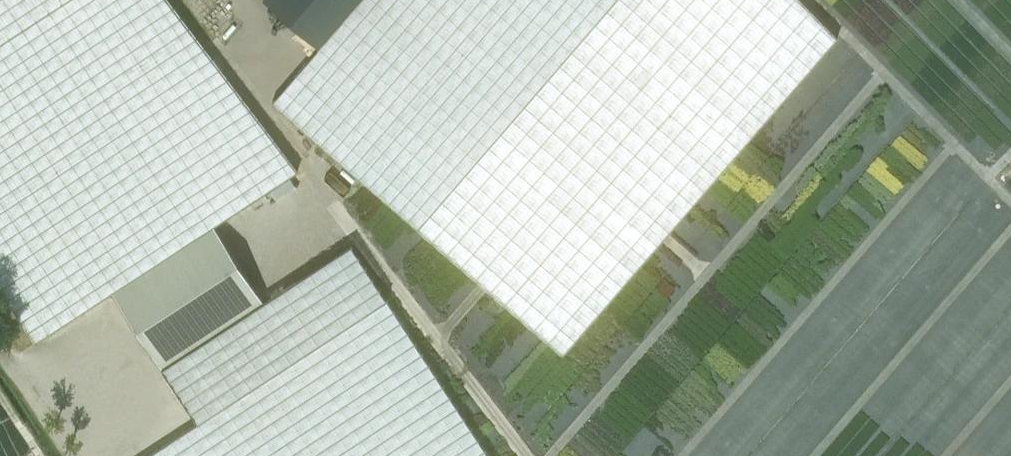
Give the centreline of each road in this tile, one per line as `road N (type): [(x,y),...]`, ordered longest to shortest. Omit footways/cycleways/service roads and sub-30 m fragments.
road 1 (track): [(0,351),(72,455)]

